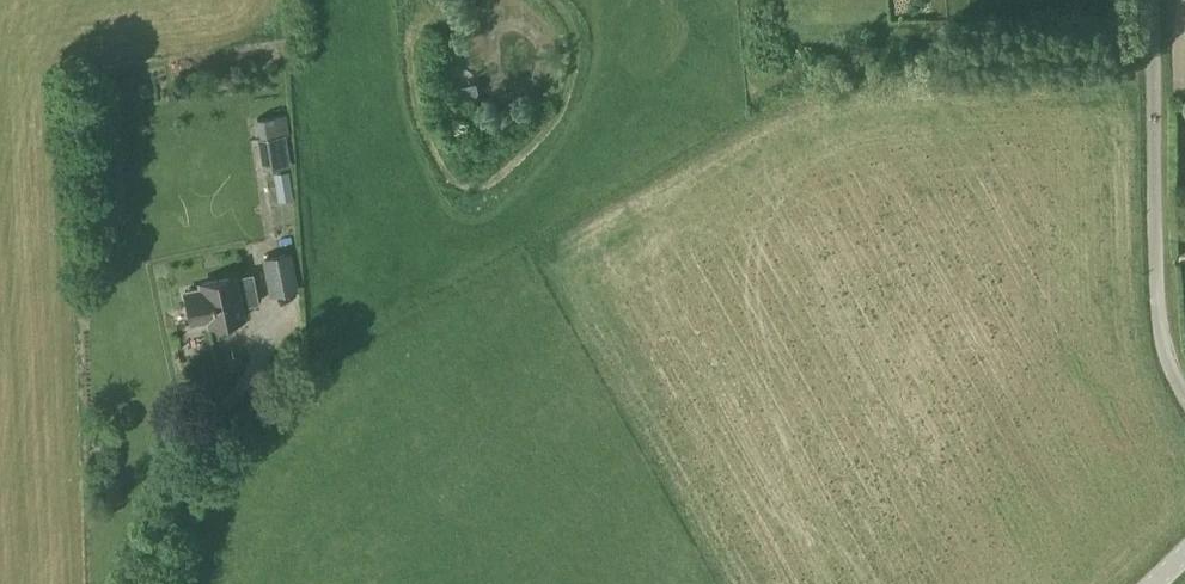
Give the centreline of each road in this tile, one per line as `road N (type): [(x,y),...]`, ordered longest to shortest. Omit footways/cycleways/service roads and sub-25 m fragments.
road 1 (unclassified): [(1184,406),(1163,349),(1152,0)]
road 2 (unclassified): [(128,583),(177,467)]

